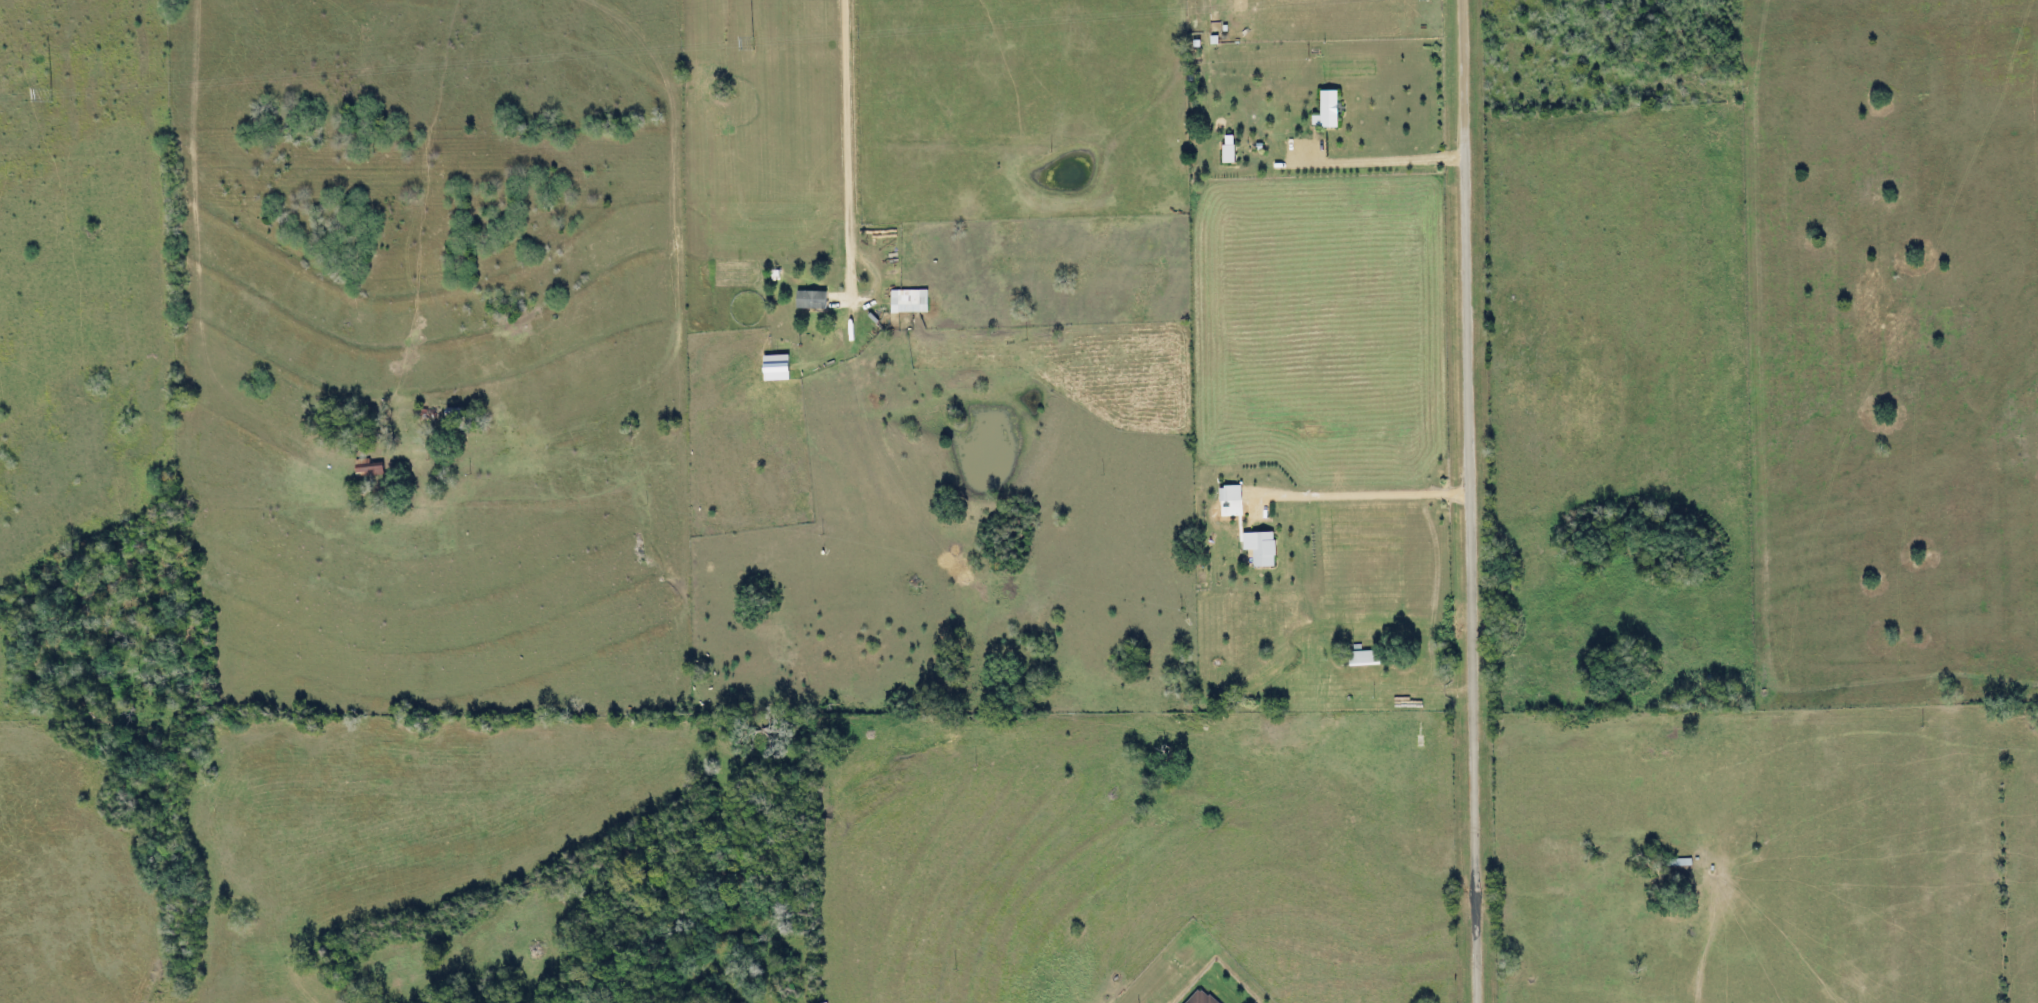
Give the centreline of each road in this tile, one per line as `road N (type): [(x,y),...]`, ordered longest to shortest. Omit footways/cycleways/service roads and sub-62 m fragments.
road 1 (residential): [(1479,1002),(1464,0)]

